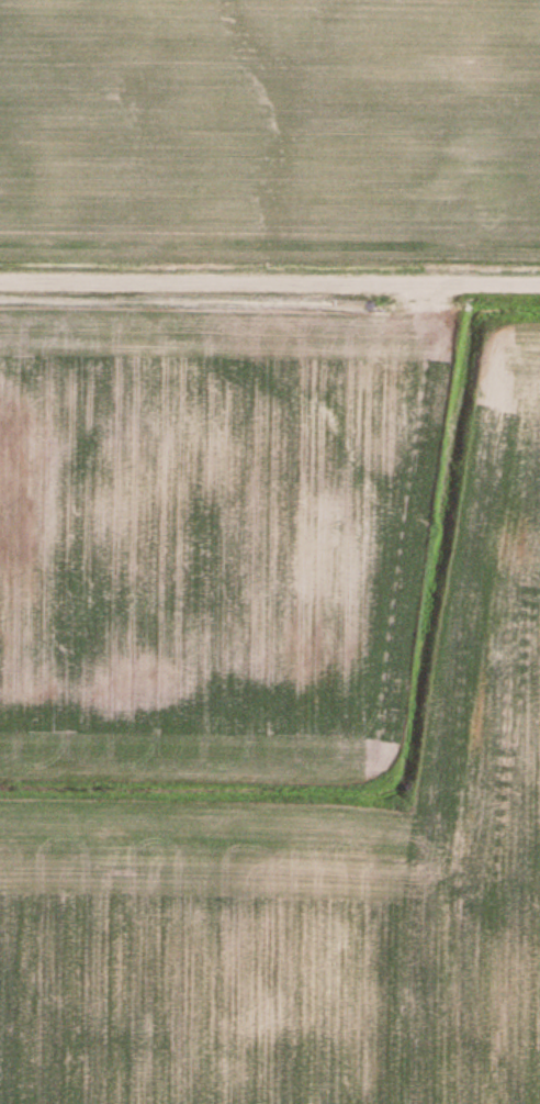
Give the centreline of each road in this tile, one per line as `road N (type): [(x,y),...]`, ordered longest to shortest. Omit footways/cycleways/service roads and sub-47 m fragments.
road 1 (residential): [(539,289),(0,280)]

